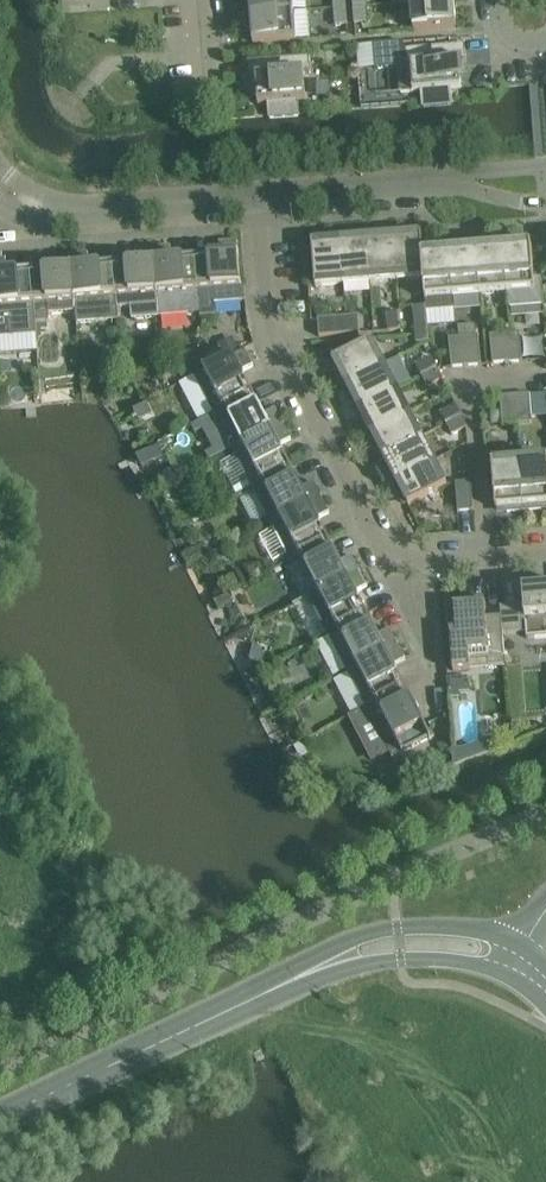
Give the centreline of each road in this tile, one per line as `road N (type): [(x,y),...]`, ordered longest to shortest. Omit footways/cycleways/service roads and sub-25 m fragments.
road 1 (residential): [(545,552),(393,564),(267,326),(257,197)]
road 2 (tertiary): [(0,1117),(262,994)]
road 3 (tertiary): [(524,948),(463,927),(375,931),(309,959),(262,994)]
road 4 (tertiary): [(262,994),(401,959),(445,959),(510,976)]
road 5 (unclassified): [(257,197),(60,208)]
road 6 (unclassified): [(450,180),(257,197)]

